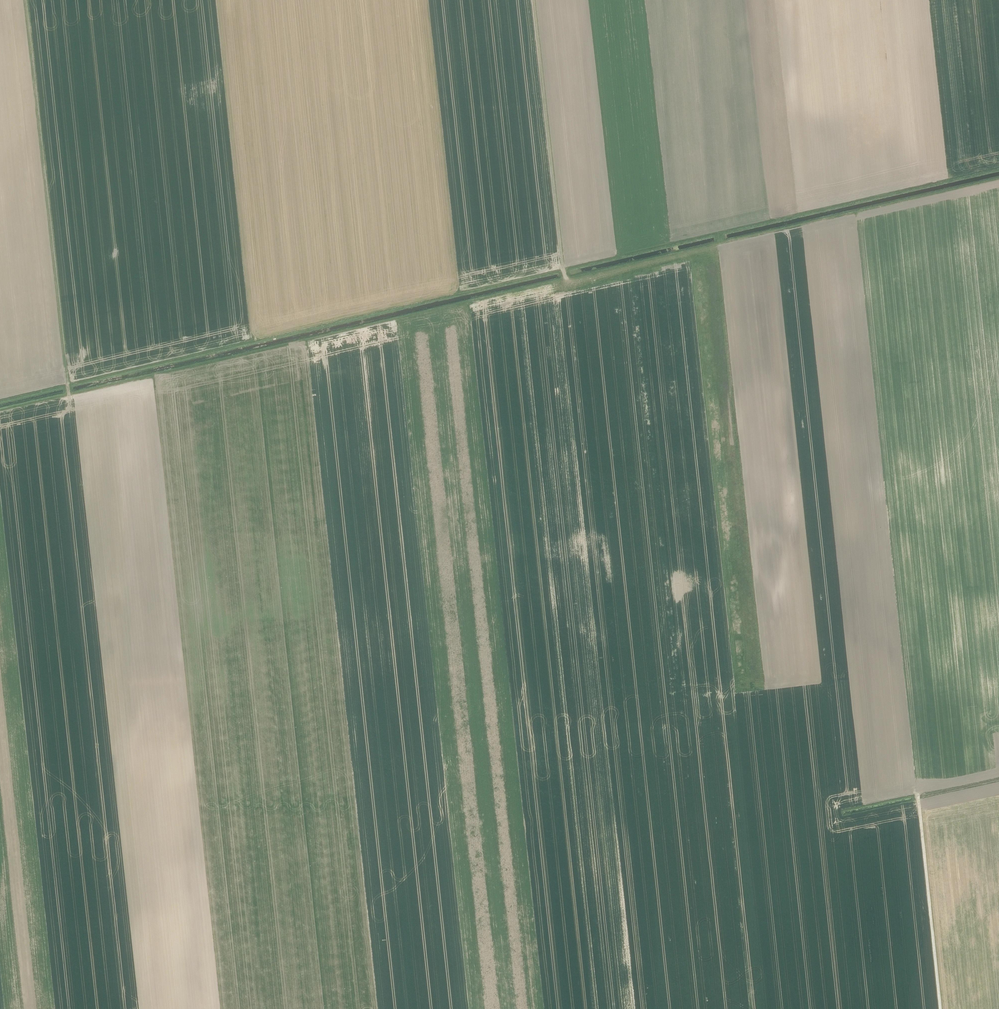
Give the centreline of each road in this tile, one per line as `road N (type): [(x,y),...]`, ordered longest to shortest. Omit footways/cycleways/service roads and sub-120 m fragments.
road 1 (unclassified): [(941,1008),(918,795)]

